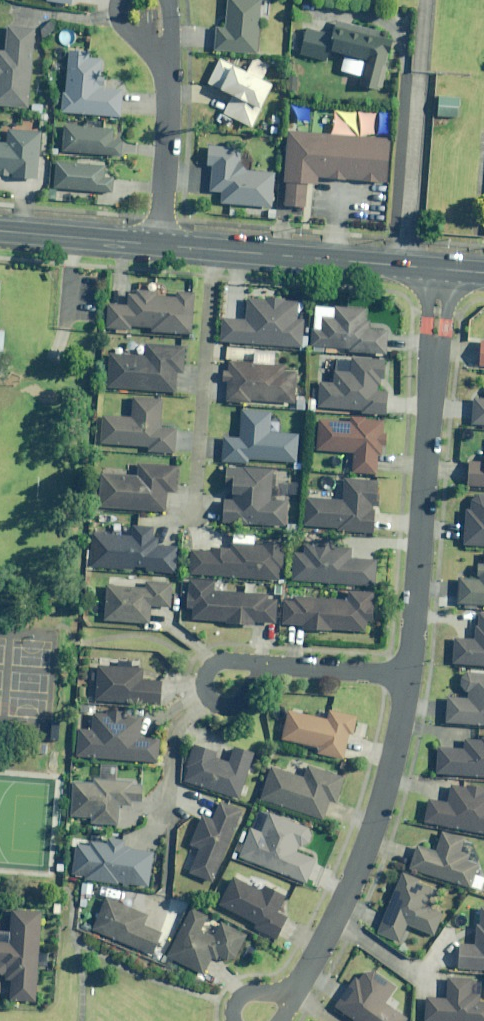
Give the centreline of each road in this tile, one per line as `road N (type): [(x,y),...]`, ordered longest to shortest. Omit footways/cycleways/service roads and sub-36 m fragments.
road 1 (residential): [(438,268),(409,677)]
road 2 (residential): [(409,677),(366,851),(300,986)]
road 3 (tertiary): [(161,243),(438,268)]
road 4 (residential): [(161,243),(167,93),(160,59)]
road 5 (tertiary): [(0,230),(161,243)]
road 6 (residential): [(273,666),(409,677)]
road 7 (residential): [(273,666),(245,703),(224,707),(203,690),(216,664),(228,661)]

